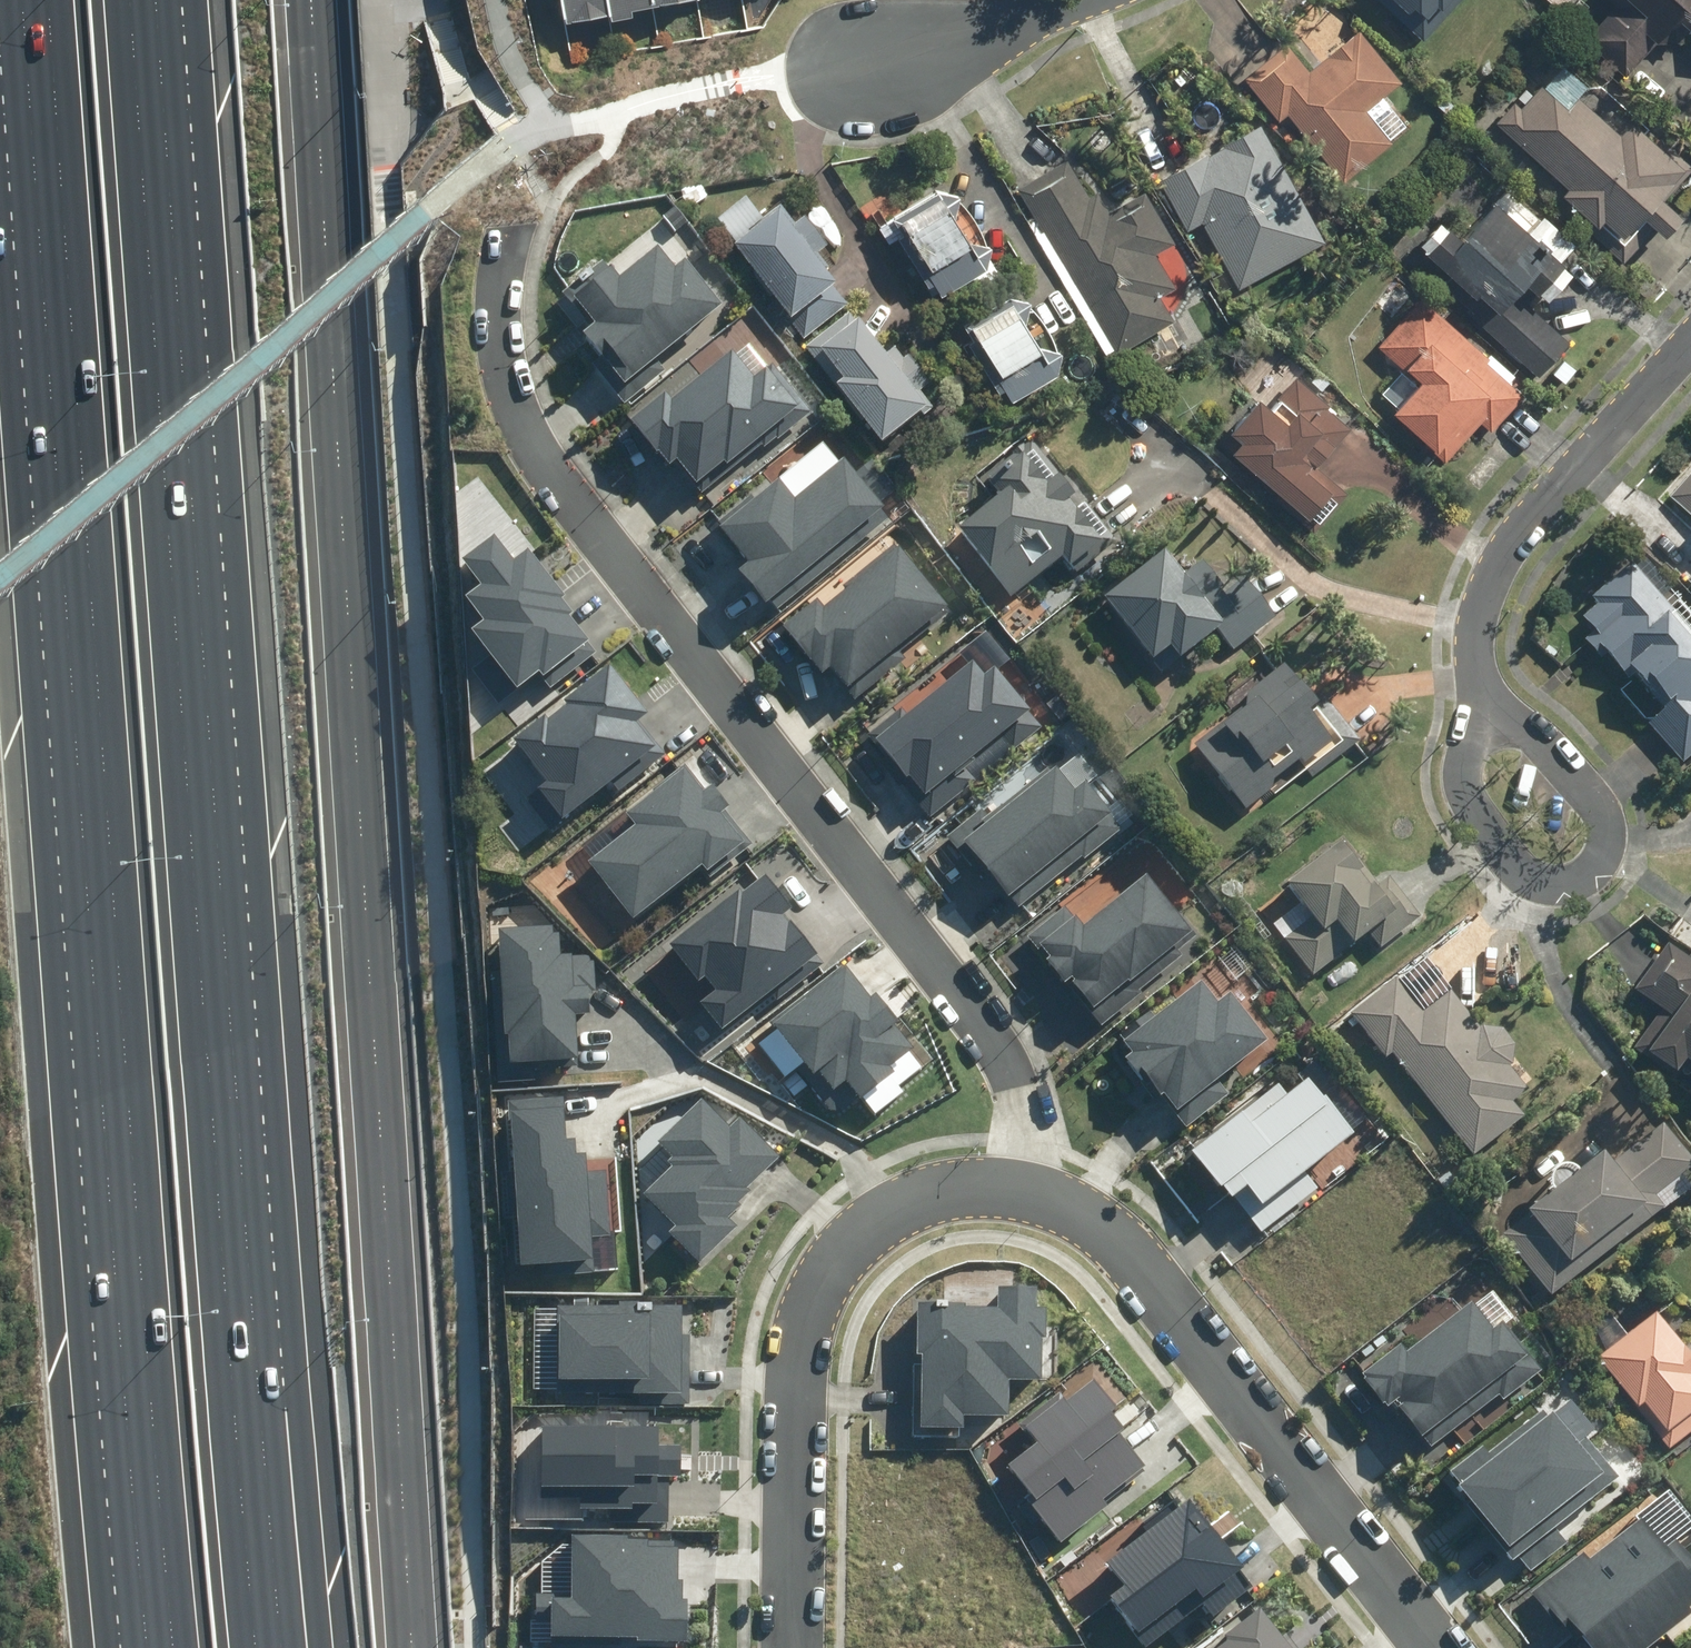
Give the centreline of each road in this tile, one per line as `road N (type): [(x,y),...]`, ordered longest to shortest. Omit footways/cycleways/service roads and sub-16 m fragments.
road 1 (motorway): [(159,1647),(40,0)]
road 2 (motorway): [(170,0),(274,1647)]
road 3 (residential): [(511,243),(504,290),(518,400),(557,470),(981,1029),(1010,1097),(1011,1173)]
road 4 (residential): [(1011,1173),(1068,1192),(1137,1248),(1438,1647)]
road 5 (residential): [(795,1647),(785,1419),(811,1291),(874,1201),(919,1181),(1011,1173)]
road 6 (residential): [(1481,690),(1599,806),(1606,843),(1591,874),(1558,888),(1542,885),(1477,811),(1470,774),(1478,718)]
road 7 (residential): [(1481,690),(1477,646),(1498,566),(1536,512),(1690,346)]
road 8 (residential): [(890,58),(1078,0)]

